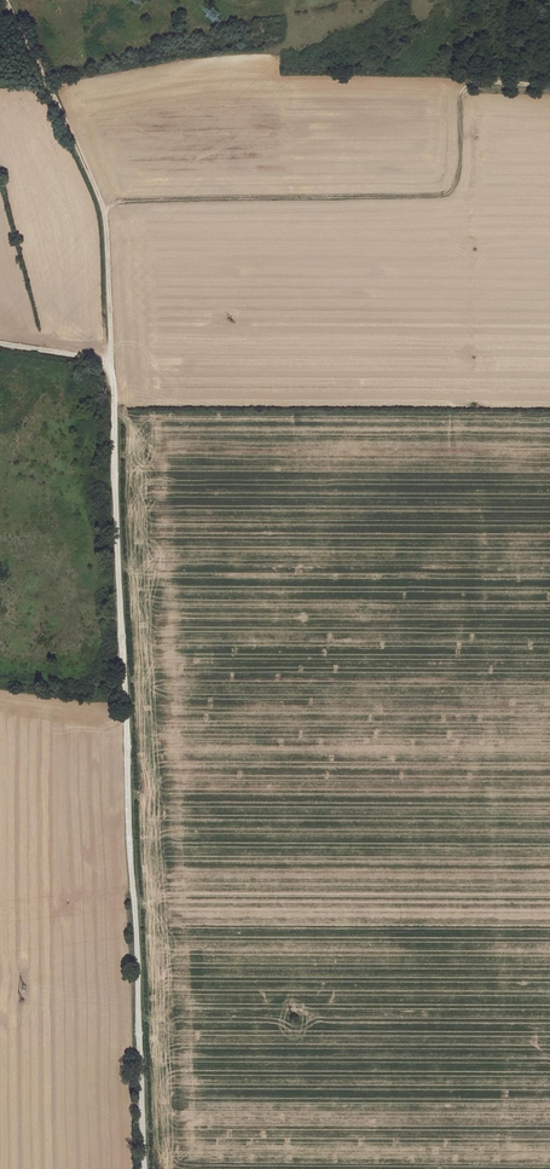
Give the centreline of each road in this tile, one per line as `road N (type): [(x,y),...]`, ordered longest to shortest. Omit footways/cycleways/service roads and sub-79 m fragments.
road 1 (track): [(145,1168),(104,208),(7,0)]
road 2 (track): [(104,208),(124,200),(445,195),(463,174),(464,88),(476,81),(549,86)]

